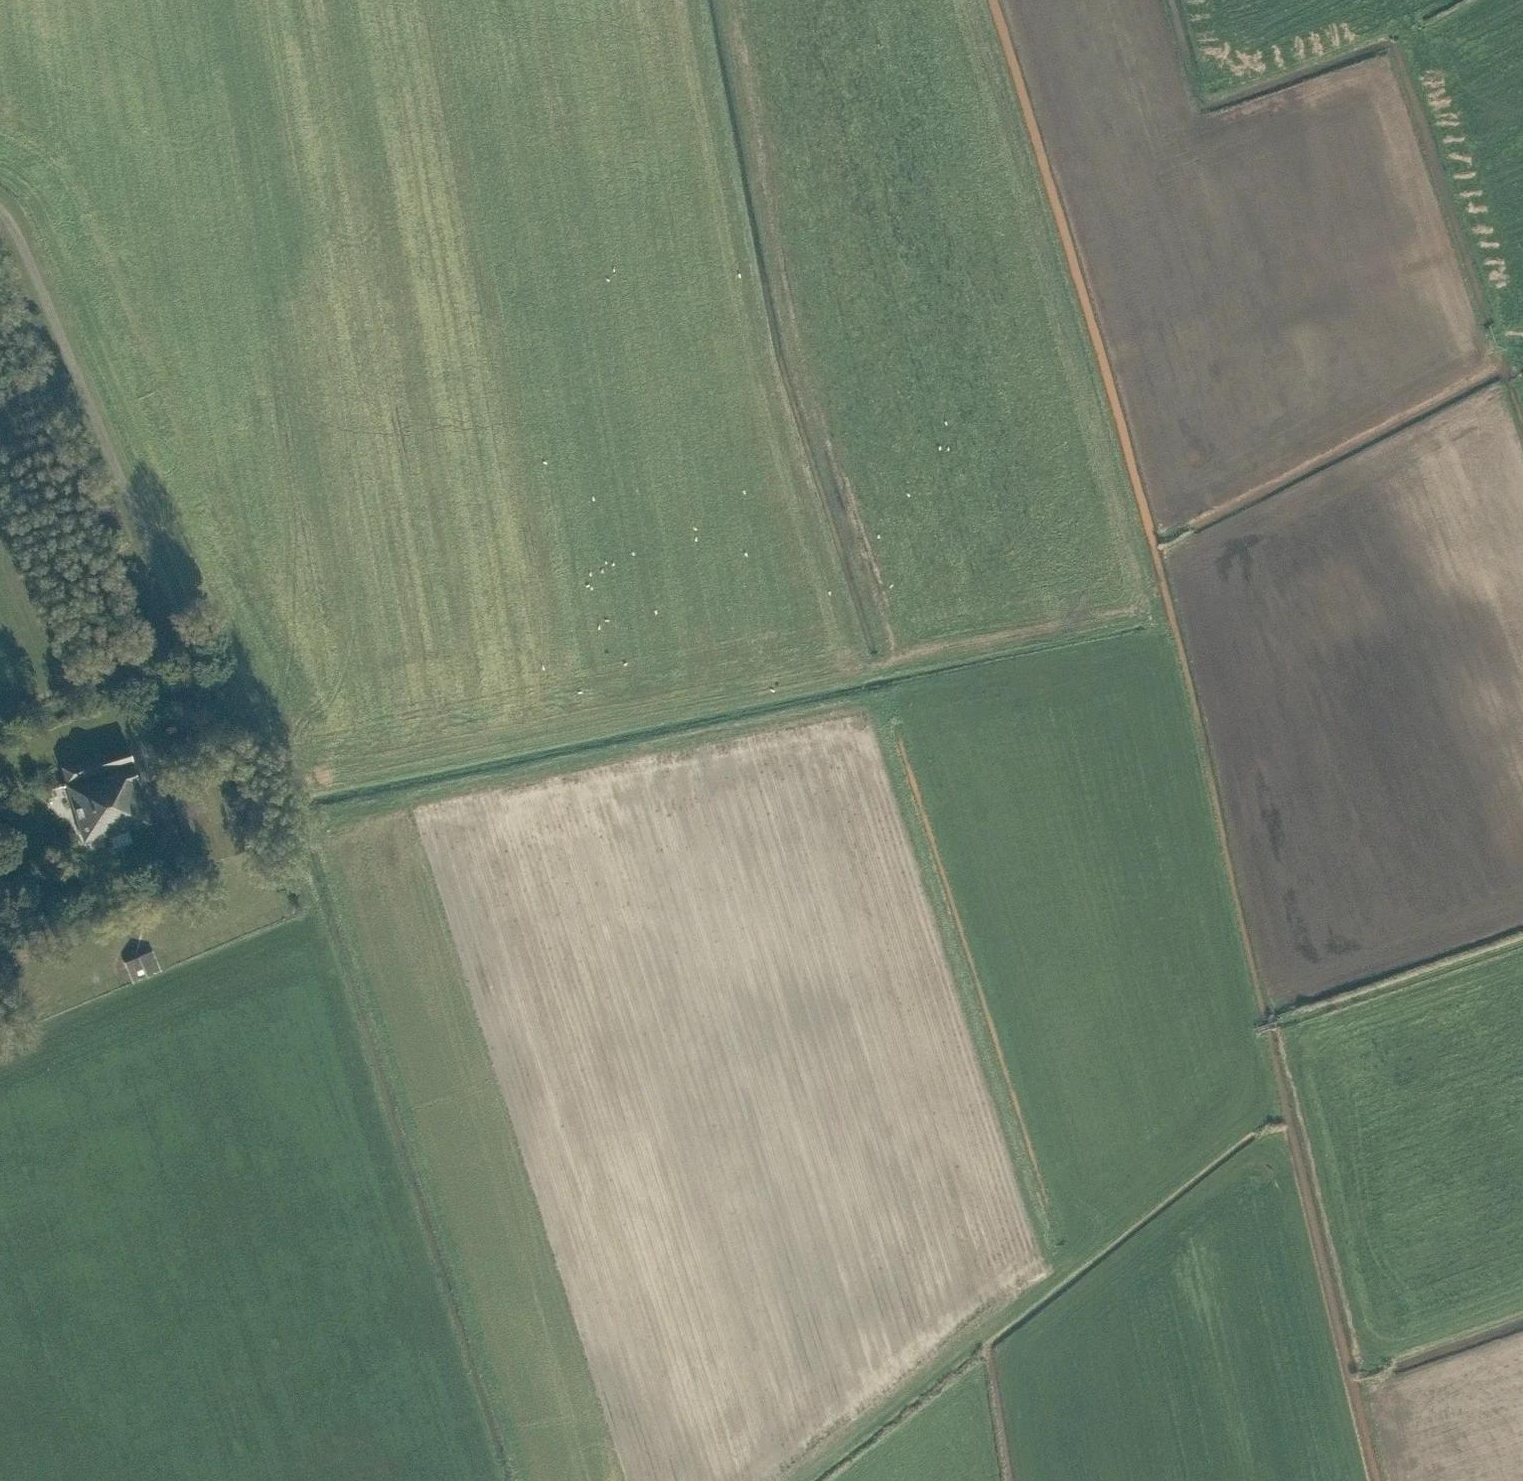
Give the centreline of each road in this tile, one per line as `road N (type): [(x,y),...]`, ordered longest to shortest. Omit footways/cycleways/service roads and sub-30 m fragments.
road 1 (track): [(788,1480),(1050,1272)]

